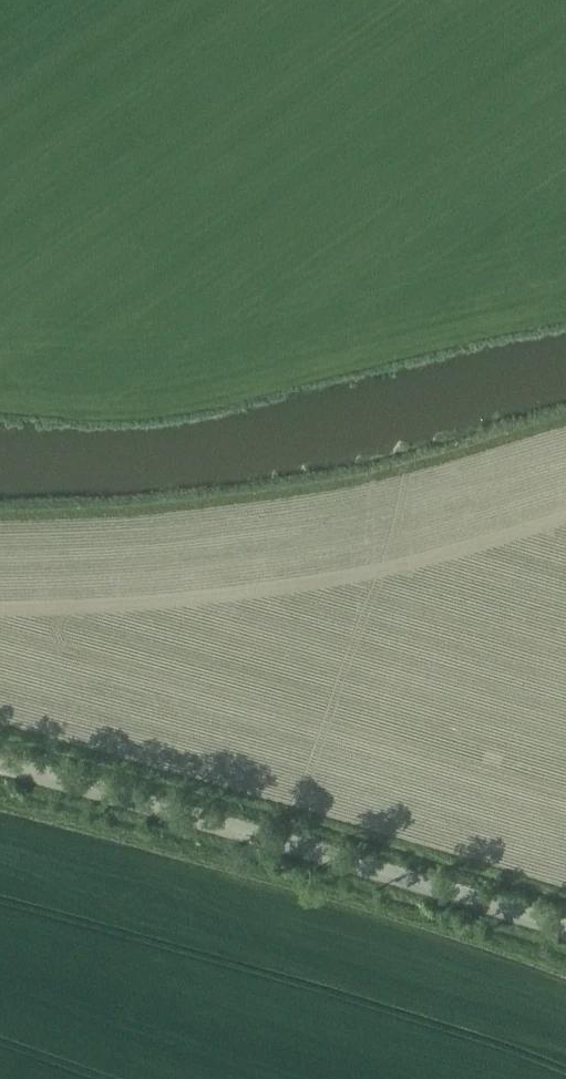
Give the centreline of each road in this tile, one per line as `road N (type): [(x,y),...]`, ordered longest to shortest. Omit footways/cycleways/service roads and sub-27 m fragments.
road 1 (unclassified): [(565,929),(0,762)]

